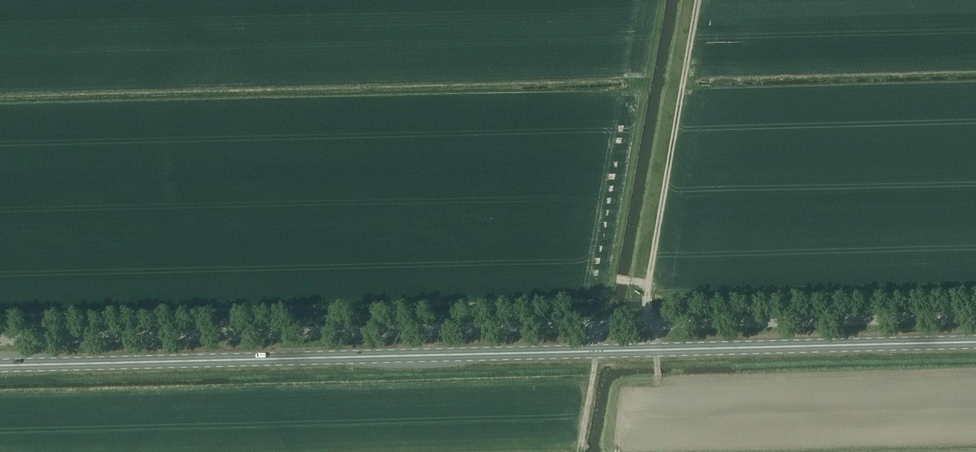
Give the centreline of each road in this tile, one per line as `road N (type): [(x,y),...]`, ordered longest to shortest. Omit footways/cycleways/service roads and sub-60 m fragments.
road 1 (unclassified): [(0,341),(975,317)]
road 2 (secondary): [(975,342),(0,365)]
road 3 (track): [(616,279),(648,285),(696,0)]

